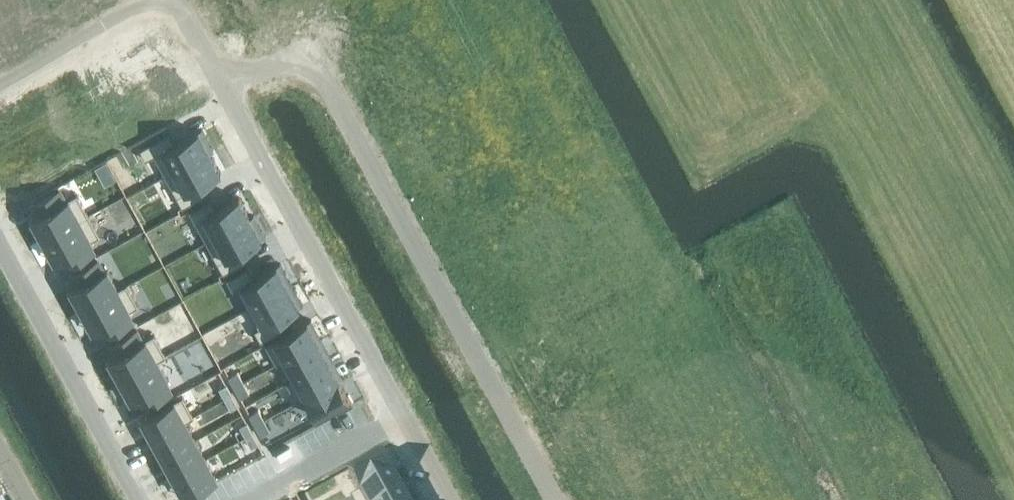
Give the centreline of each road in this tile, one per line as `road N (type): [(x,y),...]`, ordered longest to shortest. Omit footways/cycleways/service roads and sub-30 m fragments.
road 1 (residential): [(553,499),(303,51),(226,91)]
road 2 (residential): [(226,91),(406,418)]
road 3 (residential): [(0,250),(139,499)]
road 4 (residential): [(0,84),(150,0)]
road 5 (residential): [(406,418),(257,499)]

